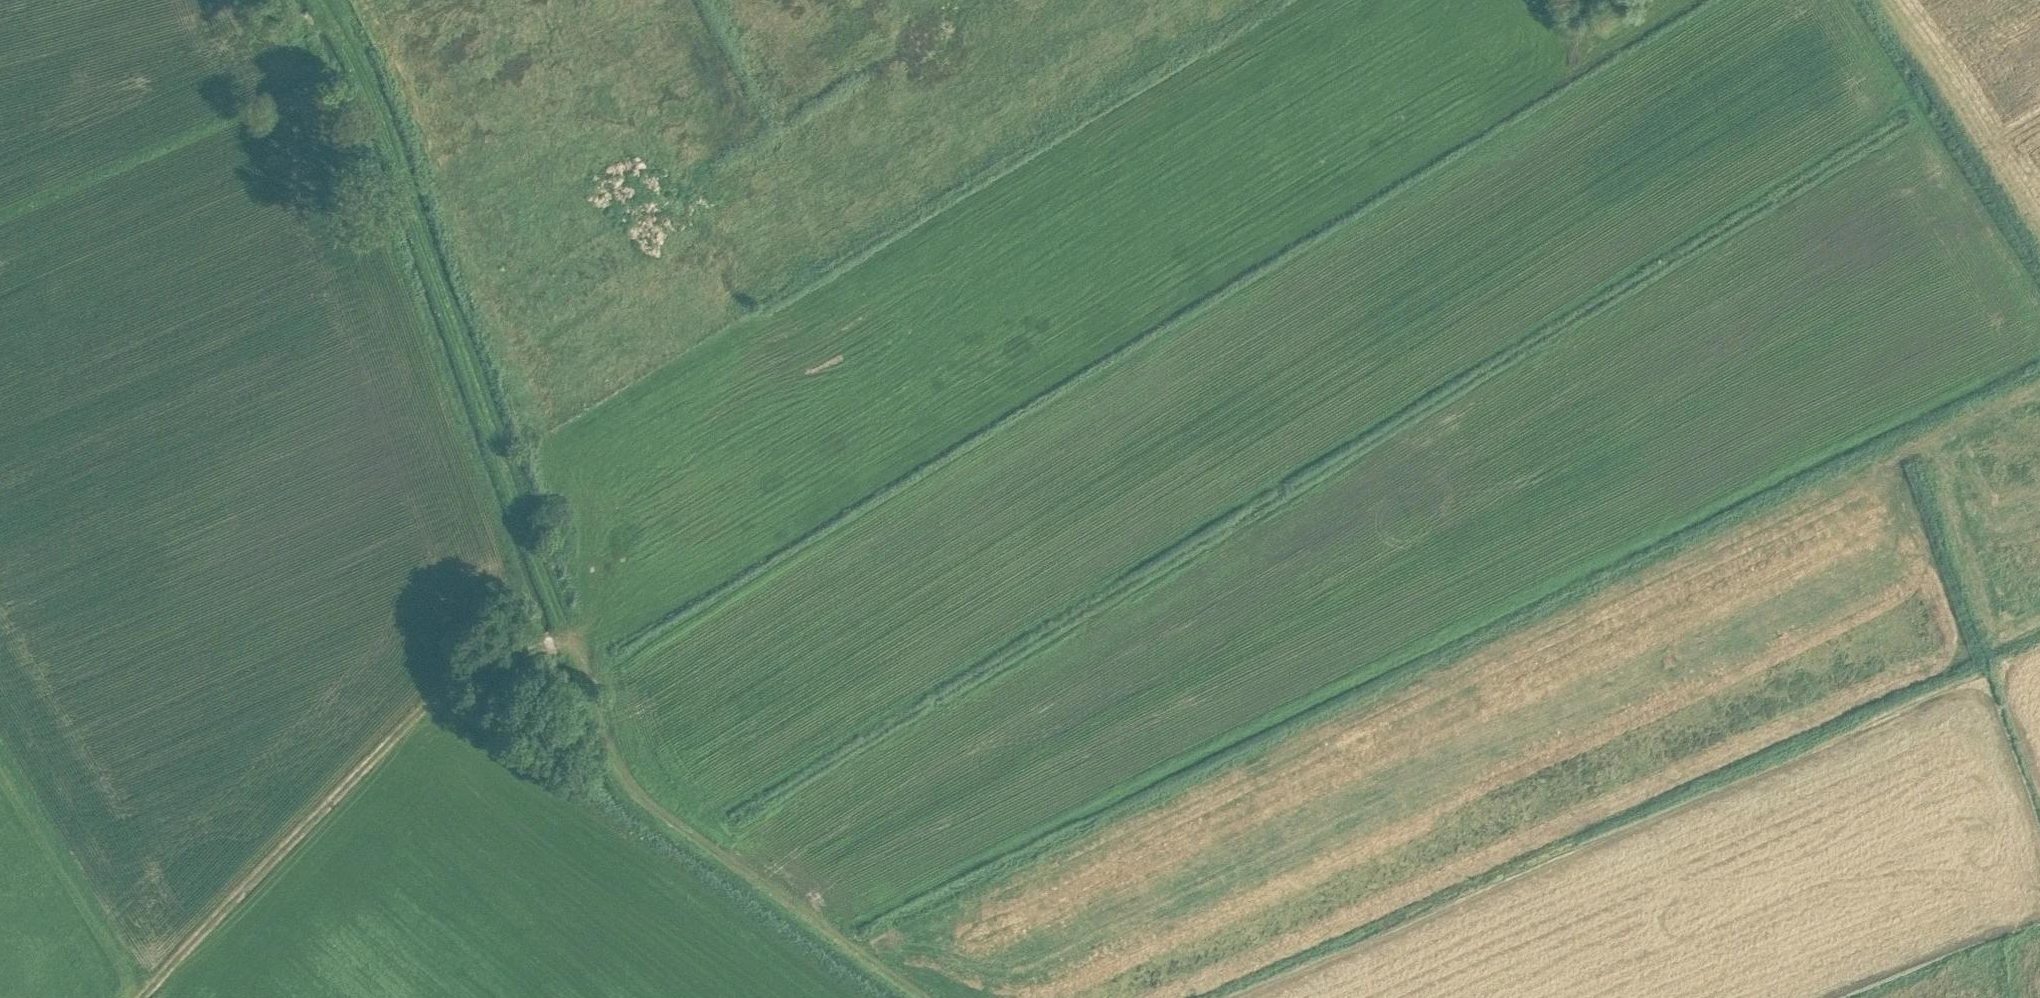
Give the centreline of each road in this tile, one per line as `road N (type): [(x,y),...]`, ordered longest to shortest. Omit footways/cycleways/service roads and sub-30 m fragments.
road 1 (track): [(320,0),(363,77),(620,772),(747,875),(923,997)]
road 2 (track): [(144,997),(446,688),(569,638)]

